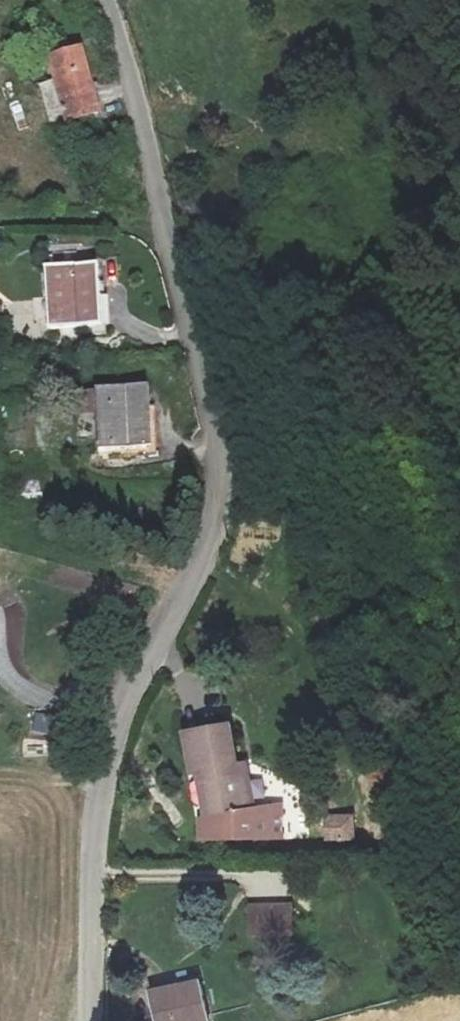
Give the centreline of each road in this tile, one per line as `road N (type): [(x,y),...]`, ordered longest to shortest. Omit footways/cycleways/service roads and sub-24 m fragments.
road 1 (unclassified): [(107,0),(213,417),(224,495),(217,534),(107,754),(93,806),(93,1020)]
road 2 (track): [(168,231),(0,213)]

